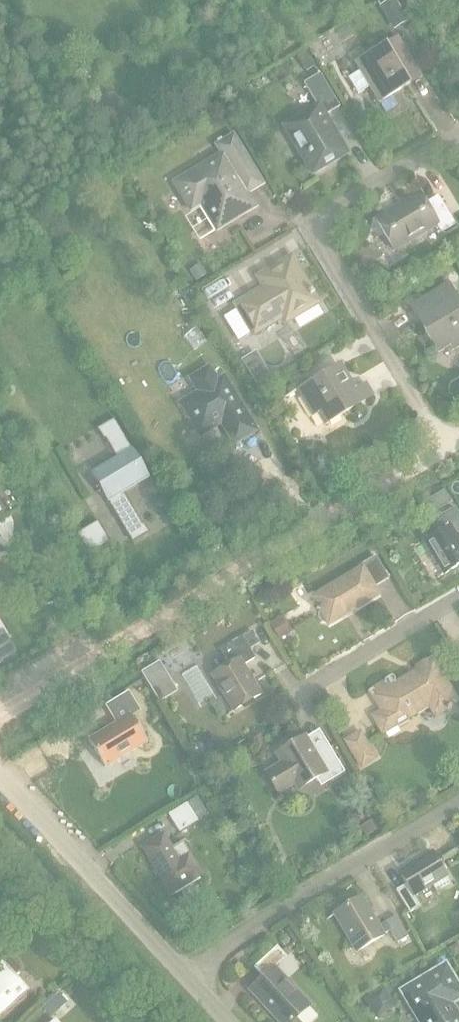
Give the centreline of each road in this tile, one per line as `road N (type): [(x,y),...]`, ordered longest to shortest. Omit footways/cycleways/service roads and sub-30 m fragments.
road 1 (residential): [(0,716),(446,448)]
road 2 (residential): [(446,448),(329,268),(312,227),(458,140)]
road 3 (residential): [(182,975),(458,811)]
road 4 (residential): [(0,775),(182,975)]
road 5 (residential): [(458,599),(300,694)]

